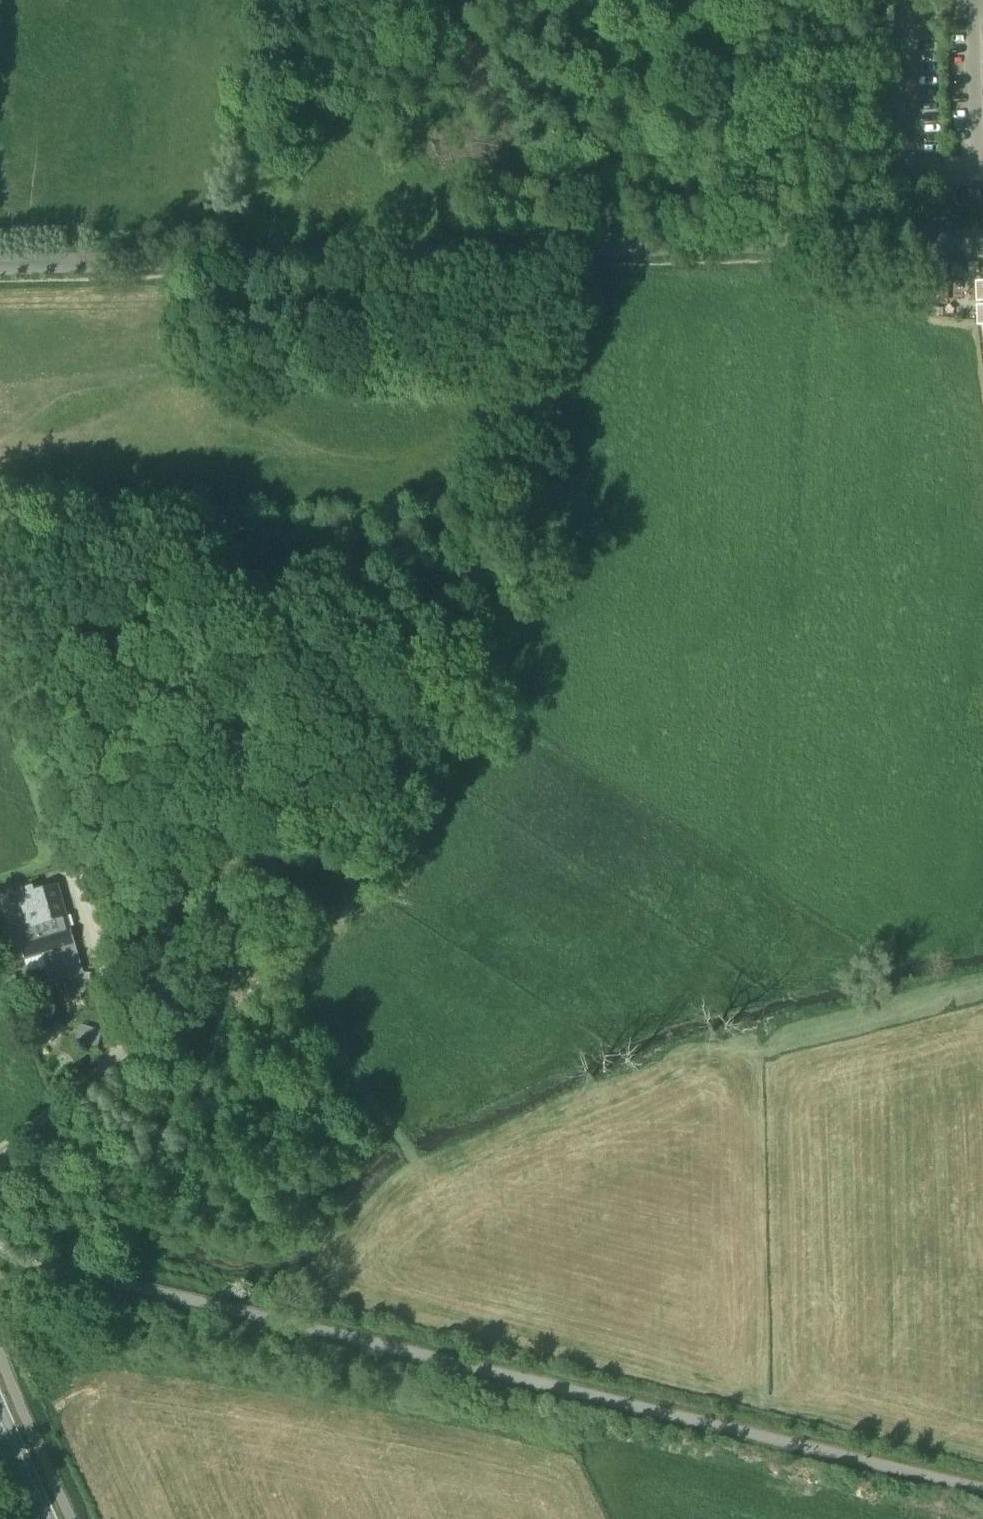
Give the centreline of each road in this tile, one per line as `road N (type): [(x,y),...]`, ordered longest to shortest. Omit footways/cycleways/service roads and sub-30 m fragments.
road 1 (unclassified): [(0,264),(982,238)]
road 2 (track): [(0,1146),(122,1044),(0,607)]

